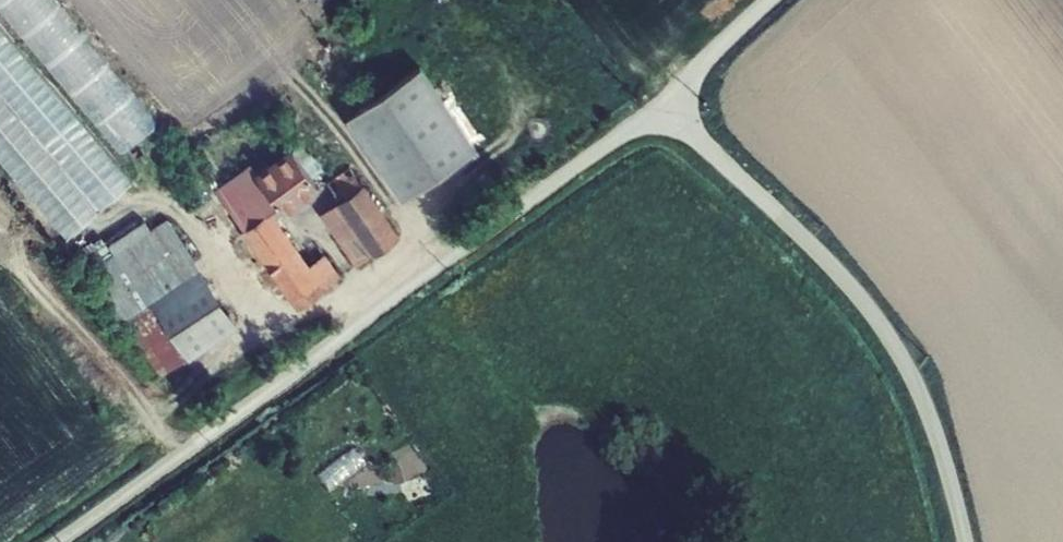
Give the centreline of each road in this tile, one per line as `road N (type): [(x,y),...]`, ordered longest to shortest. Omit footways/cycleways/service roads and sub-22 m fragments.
road 1 (unclassified): [(55,541),(663,104)]
road 2 (residential): [(965,541),(928,412),(880,321),(815,246),(663,104)]
road 3 (unclassified): [(663,104),(769,0)]

